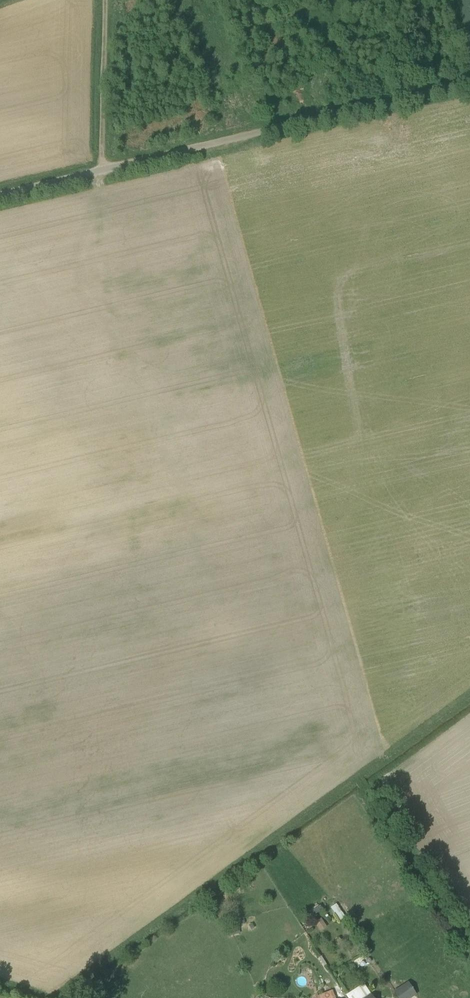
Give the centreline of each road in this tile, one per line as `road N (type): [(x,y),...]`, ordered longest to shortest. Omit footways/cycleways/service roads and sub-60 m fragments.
road 1 (unclassified): [(469,76),(0,189)]
road 2 (track): [(104,164),(108,0)]

